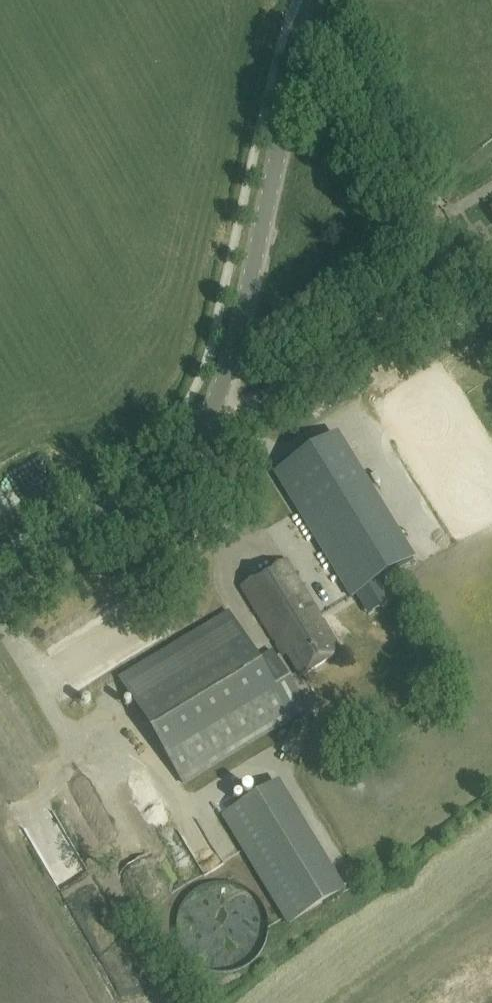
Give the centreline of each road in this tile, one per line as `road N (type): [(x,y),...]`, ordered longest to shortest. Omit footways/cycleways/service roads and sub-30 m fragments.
road 1 (tertiary): [(0,583),(165,467),(211,417),(316,16)]
road 2 (track): [(211,417),(295,374),(422,273),(433,252),(433,227),(411,176),(316,16)]

